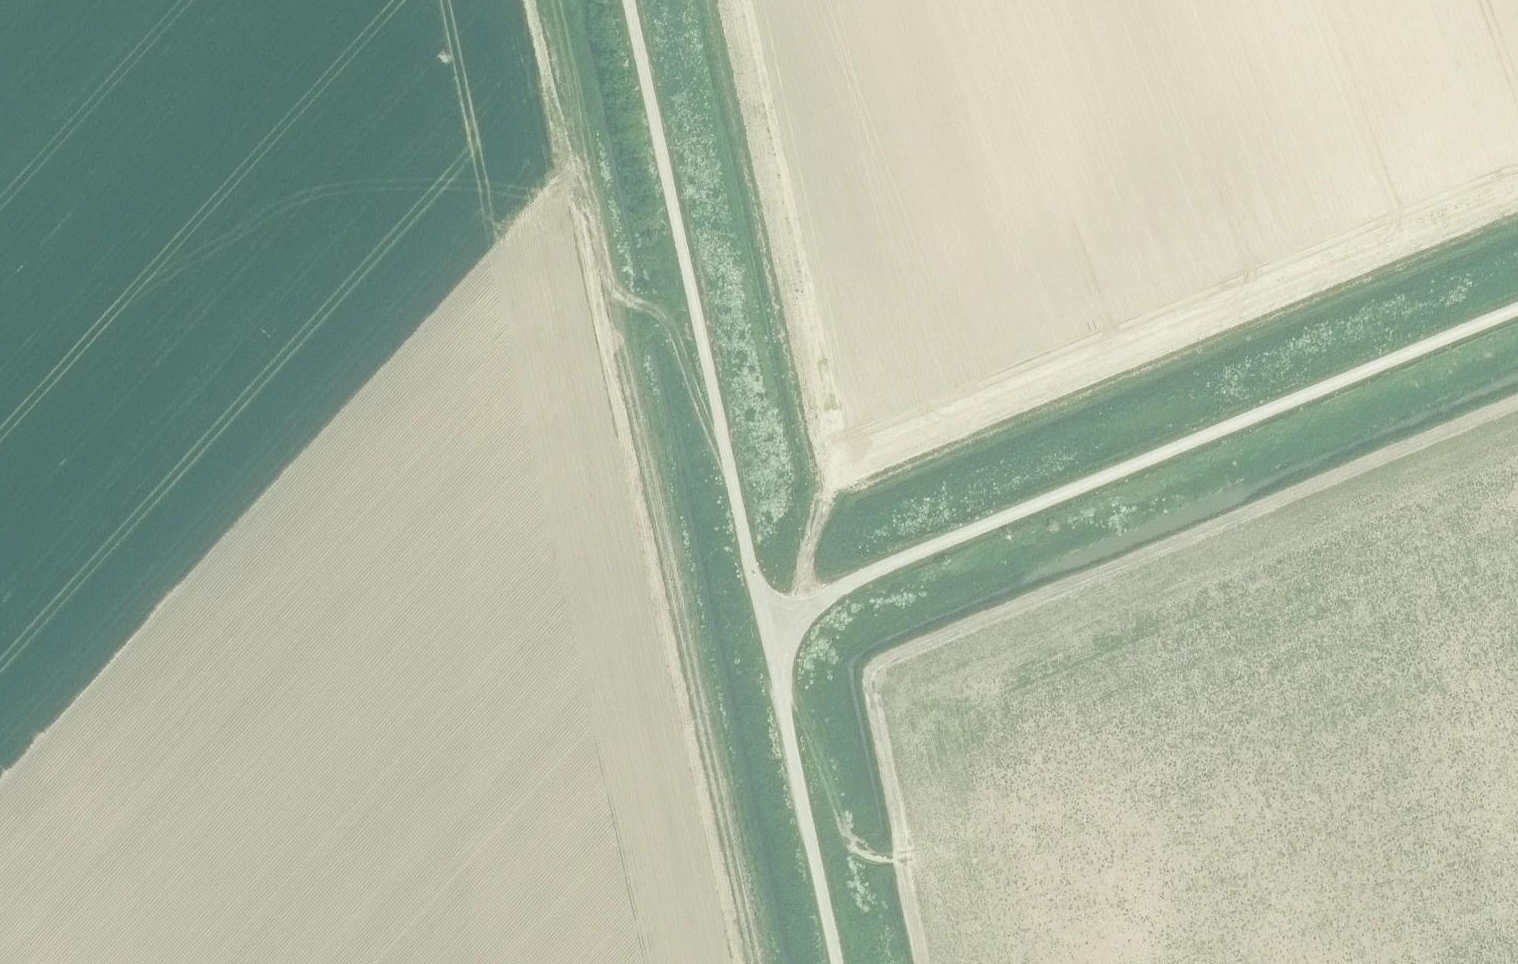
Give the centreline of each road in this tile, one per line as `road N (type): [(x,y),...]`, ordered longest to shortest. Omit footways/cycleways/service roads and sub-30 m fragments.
road 1 (unclassified): [(778,659),(802,618),(838,589),(1517,314)]
road 2 (unclassified): [(778,659),(626,0)]
road 3 (unclassified): [(840,963),(778,659)]

